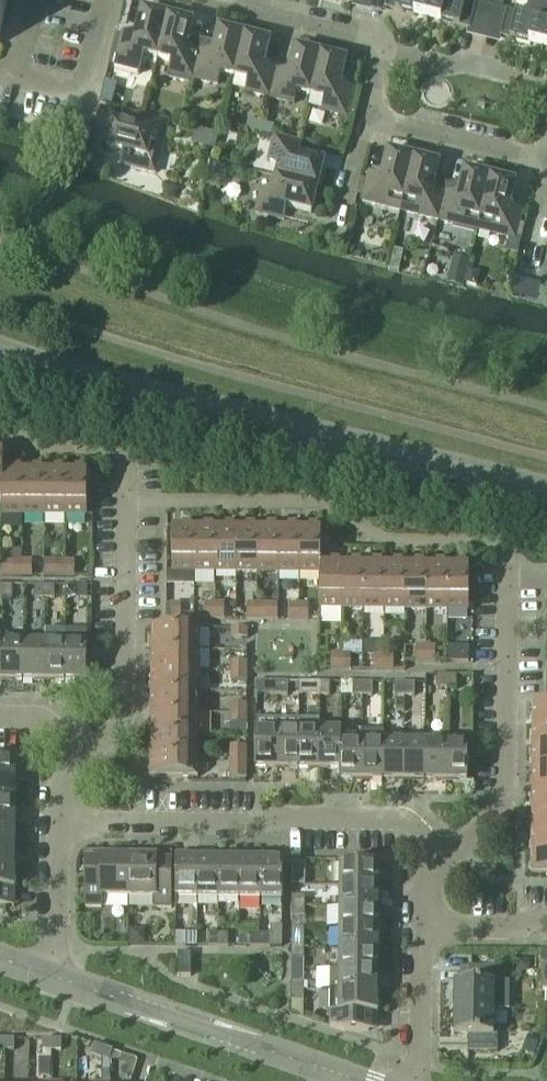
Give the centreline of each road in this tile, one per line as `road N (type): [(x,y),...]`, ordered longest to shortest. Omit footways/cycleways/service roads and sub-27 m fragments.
road 1 (tertiary): [(546,493),(115,386)]
road 2 (residential): [(505,574),(505,546),(371,538),(320,501),(125,499)]
road 3 (residential): [(440,864),(404,821),(61,821)]
road 4 (residential): [(440,864),(498,808),(505,785),(505,574)]
road 5 (unclassified): [(334,1074),(48,975)]
road 6 (residential): [(125,499),(124,715),(87,756)]
road 7 (residential): [(207,0),(387,45),(367,116)]
road 8 (residential): [(35,0),(15,77),(80,94),(102,0)]
road 9 (residential): [(367,116),(546,160)]
road 10 (residential): [(0,425),(32,446),(126,452),(125,499)]
road 11 (residential): [(414,1080),(418,925)]
road 12 (residential): [(61,821),(48,975)]
road 13 (residential): [(418,925),(515,927),(546,919)]
road 14 (tertiary): [(115,386),(0,340)]

